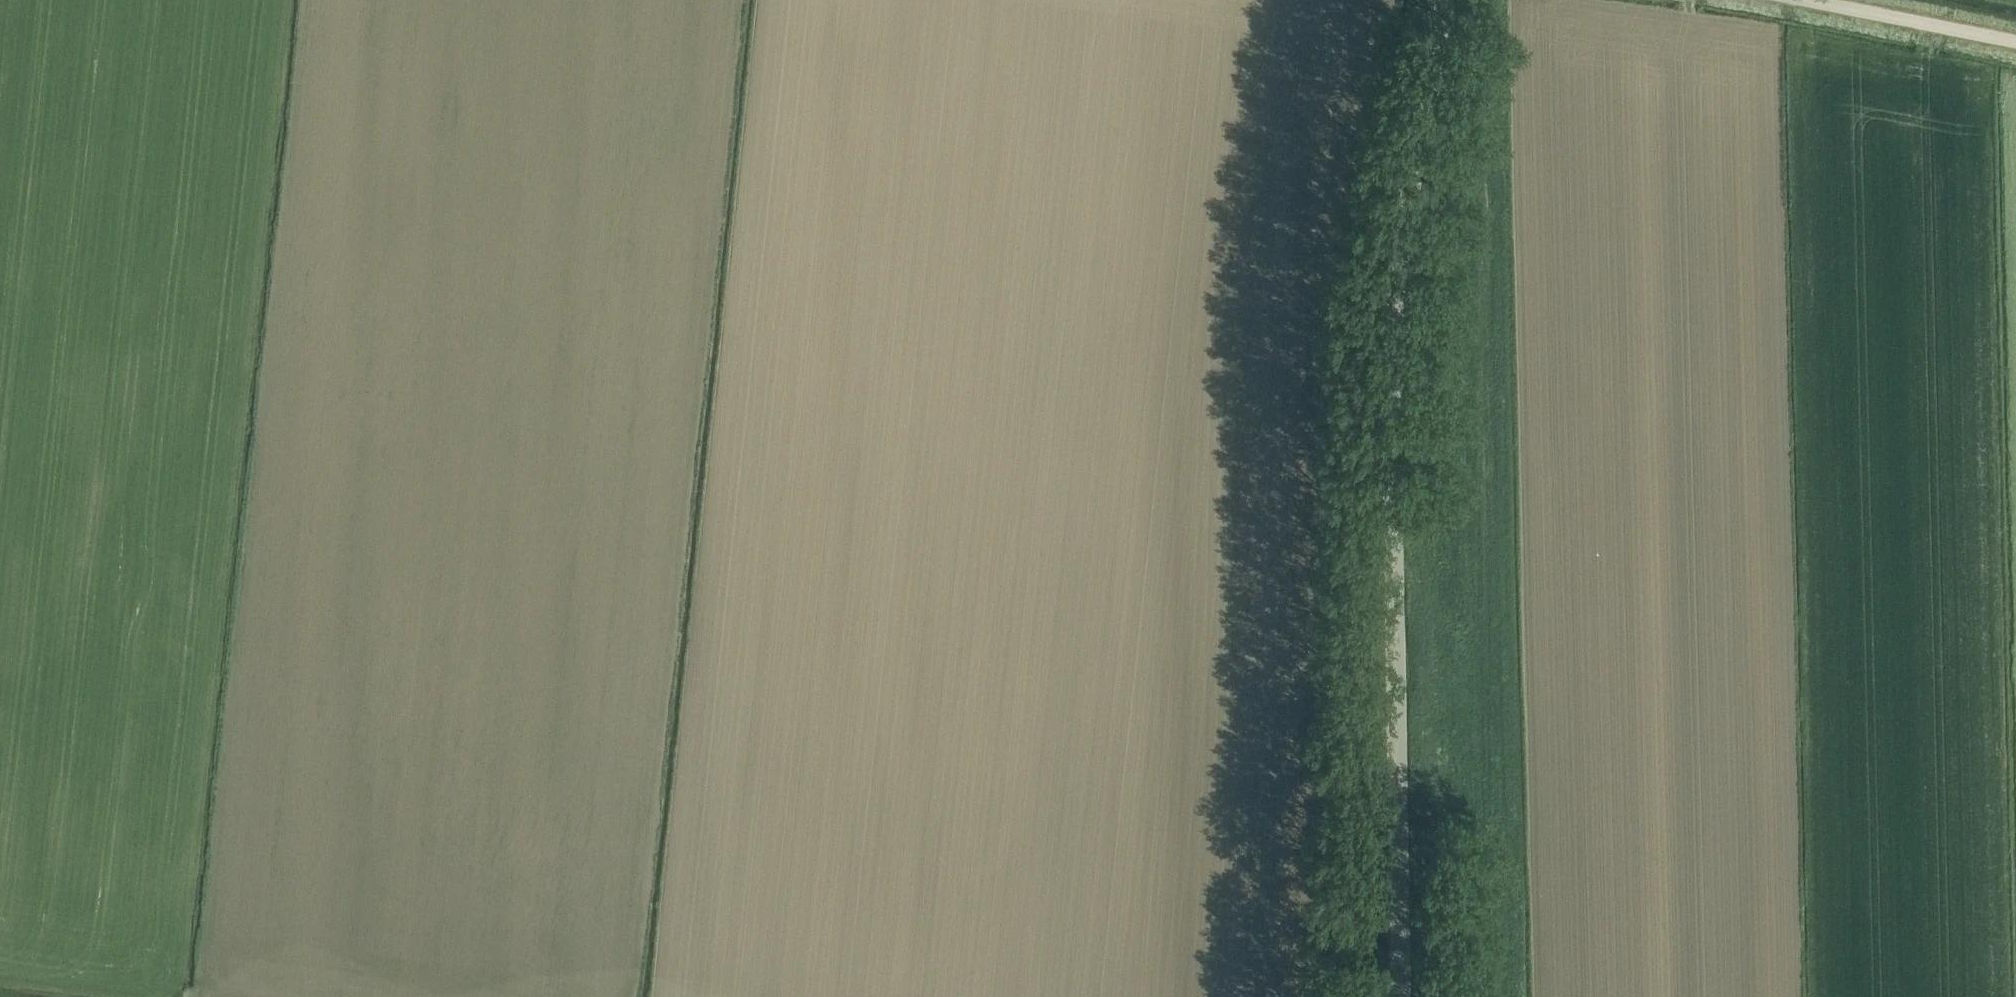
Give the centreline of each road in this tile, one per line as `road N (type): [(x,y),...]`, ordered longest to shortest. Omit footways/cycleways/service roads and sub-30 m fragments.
road 1 (unclassified): [(1401,996),(1392,345),(1445,0)]
road 2 (unclassified): [(2015,41),(1807,0)]

